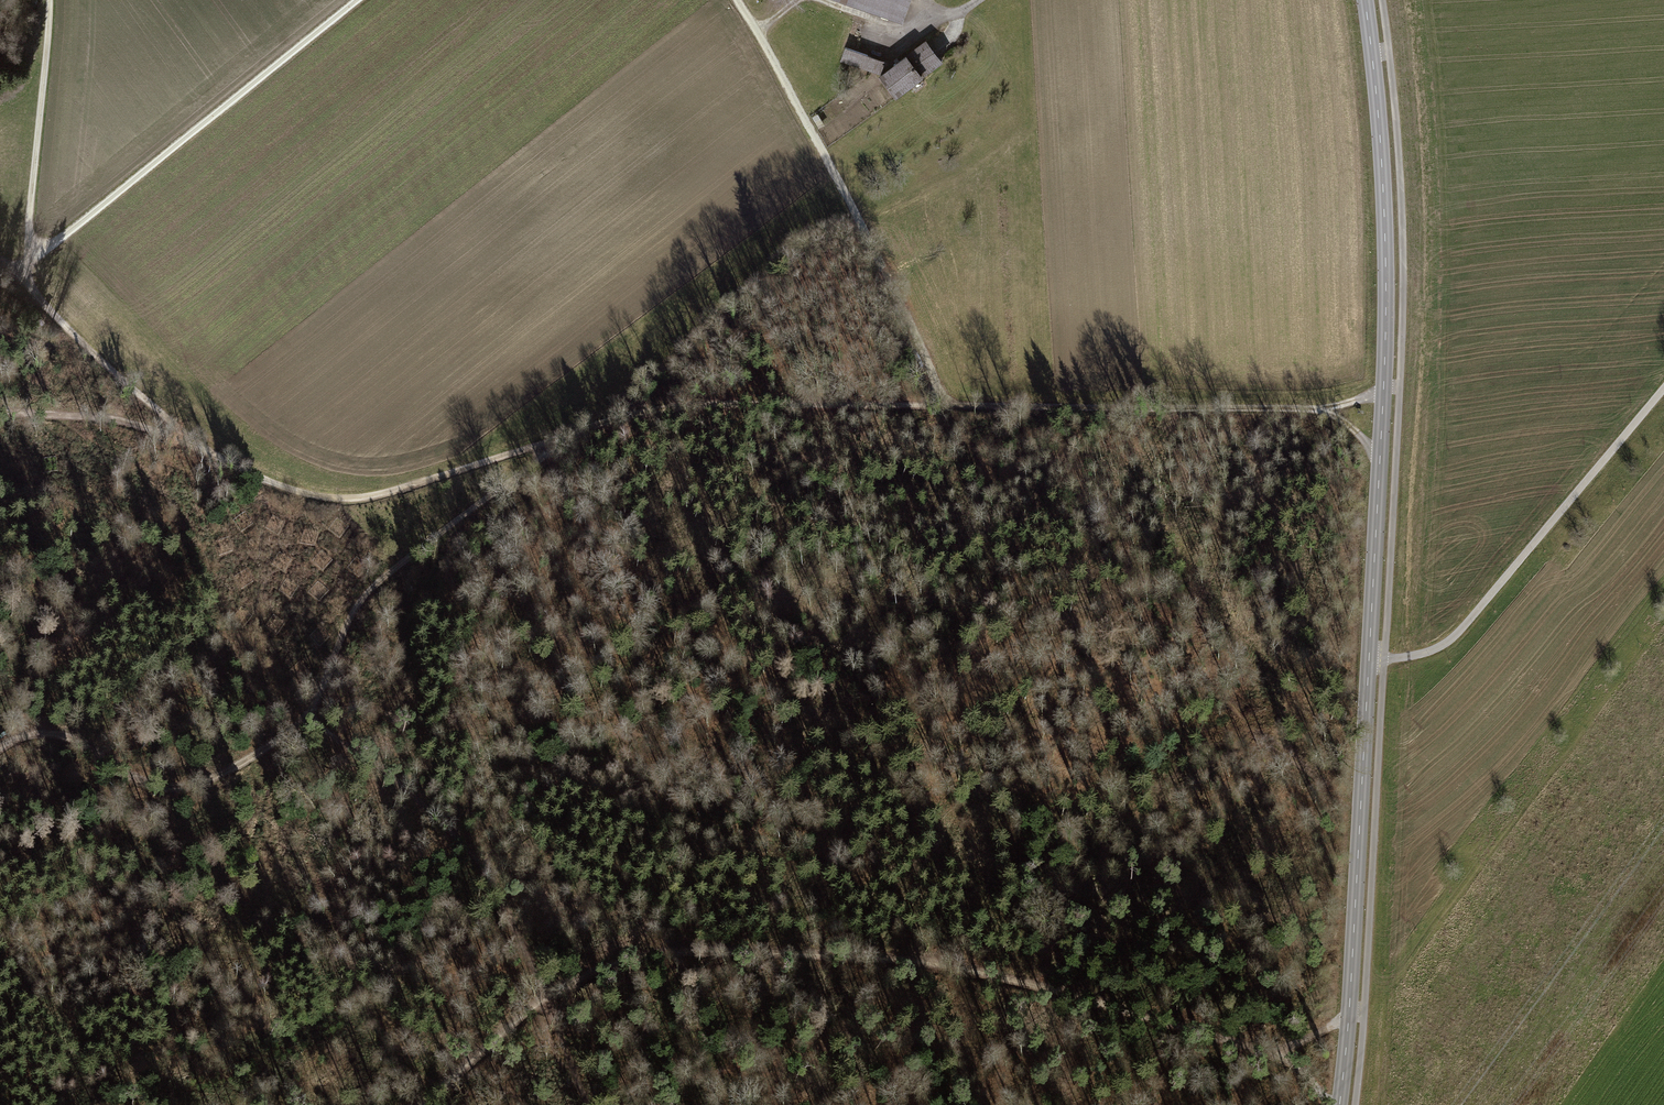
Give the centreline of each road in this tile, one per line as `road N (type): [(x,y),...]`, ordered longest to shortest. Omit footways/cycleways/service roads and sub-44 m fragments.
road 1 (track): [(423,1104),(545,993),(664,952),(903,960),(1034,981),(1279,1056),(1350,1002)]
road 2 (track): [(0,261),(184,432),(295,492),(336,501),(381,497),(620,416),(682,407)]
road 3 (track): [(560,439),(360,597),(334,638),(309,719),(219,776),(186,788),(154,784),(55,734),(24,738),(0,752)]
road 4 (track): [(49,0),(23,283),(46,252),(363,0)]
road 5 (tertiary): [(1339,1104),(1384,389)]
road 6 (residential): [(1384,389),(1325,407),(682,407)]
road 7 (track): [(309,719),(391,775),(494,884),(587,1104)]
road 8 (track): [(1369,657),(1412,656),(1453,639),(1663,388)]
road 9 (tertiary): [(1384,389),(1383,188),(1365,0)]
road 10 (track): [(0,414),(130,421),(206,446)]
road 11 (track): [(1209,686),(1259,742),(1360,806)]

